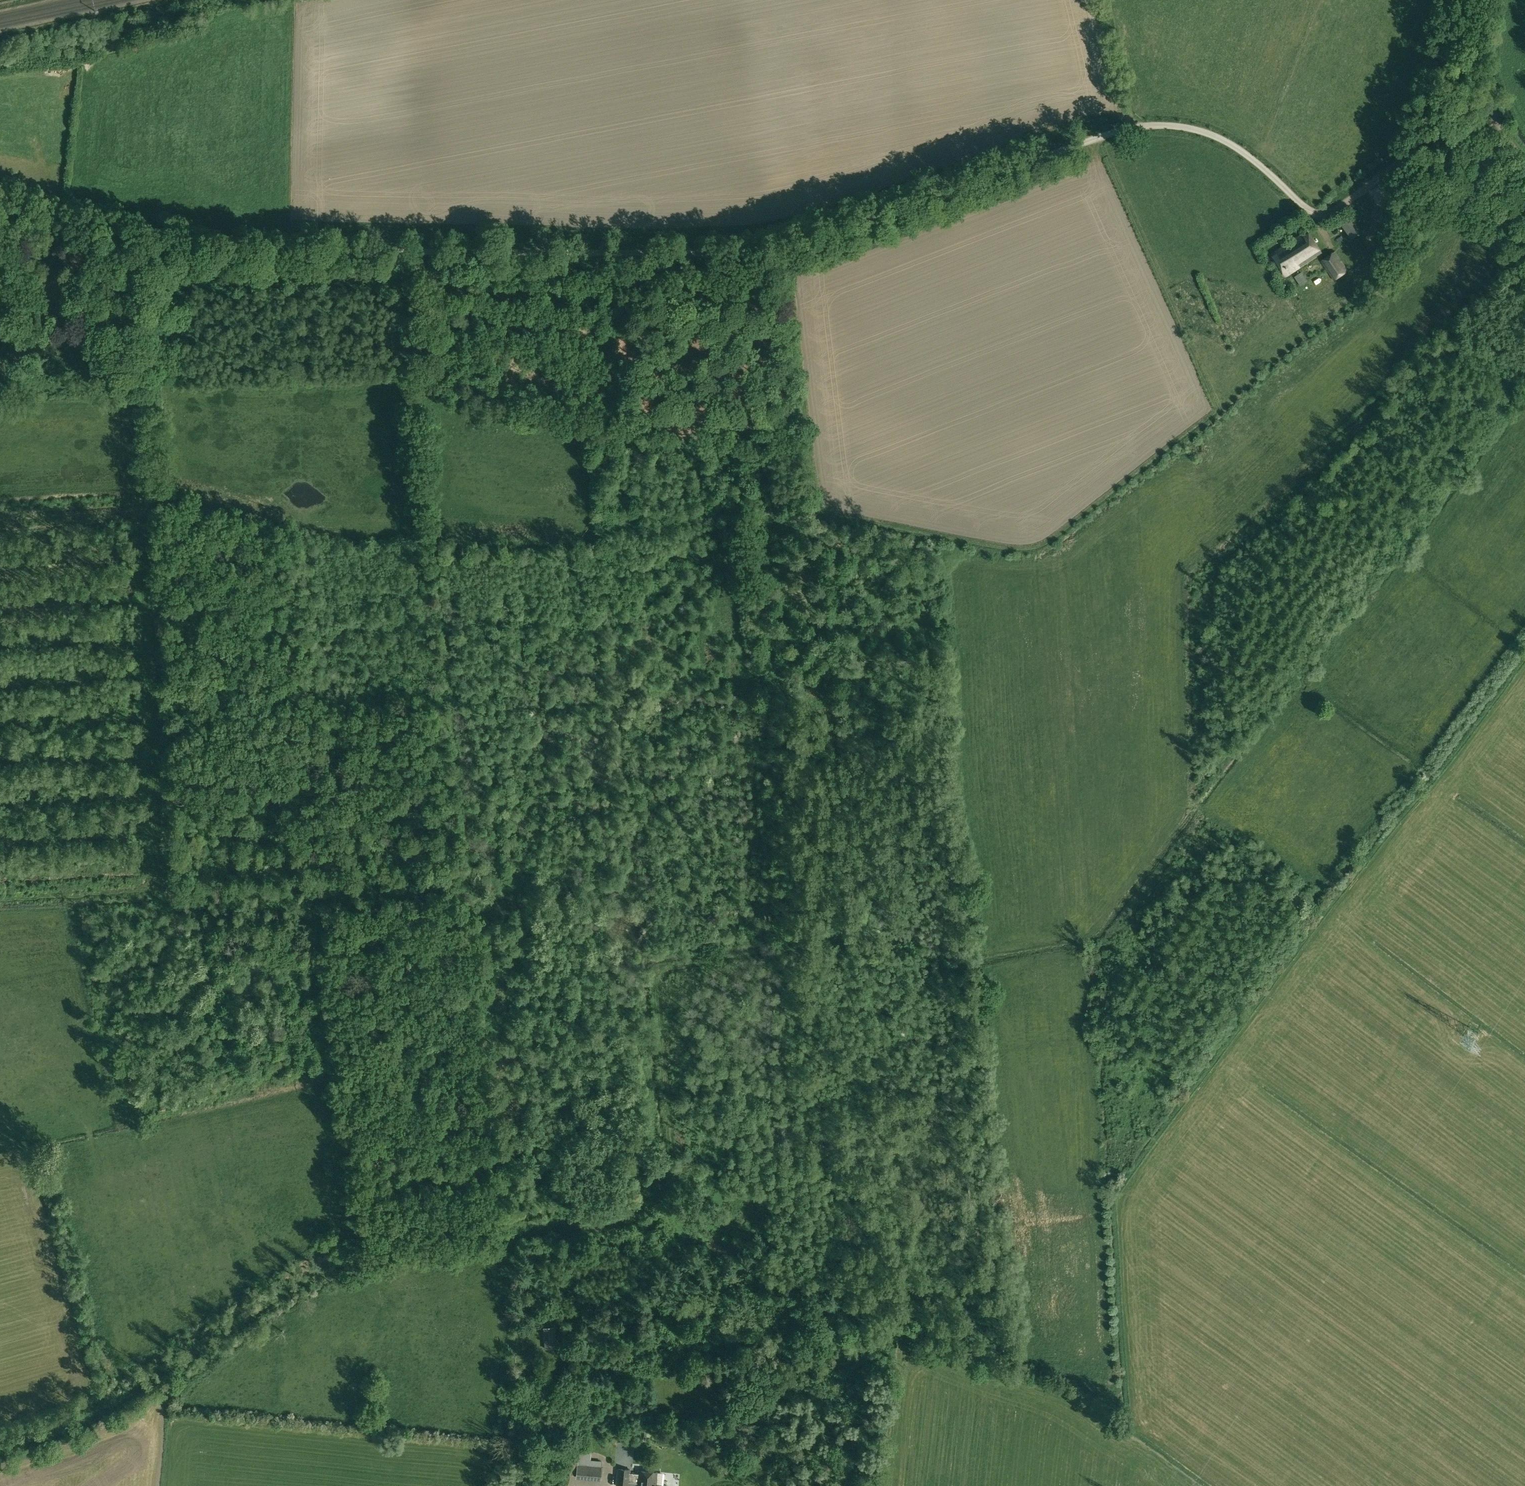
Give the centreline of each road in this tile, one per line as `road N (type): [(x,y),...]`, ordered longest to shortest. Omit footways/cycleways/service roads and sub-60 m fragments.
road 1 (track): [(1459,0),(1418,145),(1320,216),(1238,148),(1197,129),(1145,124),(760,252),(238,260),(0,203)]

